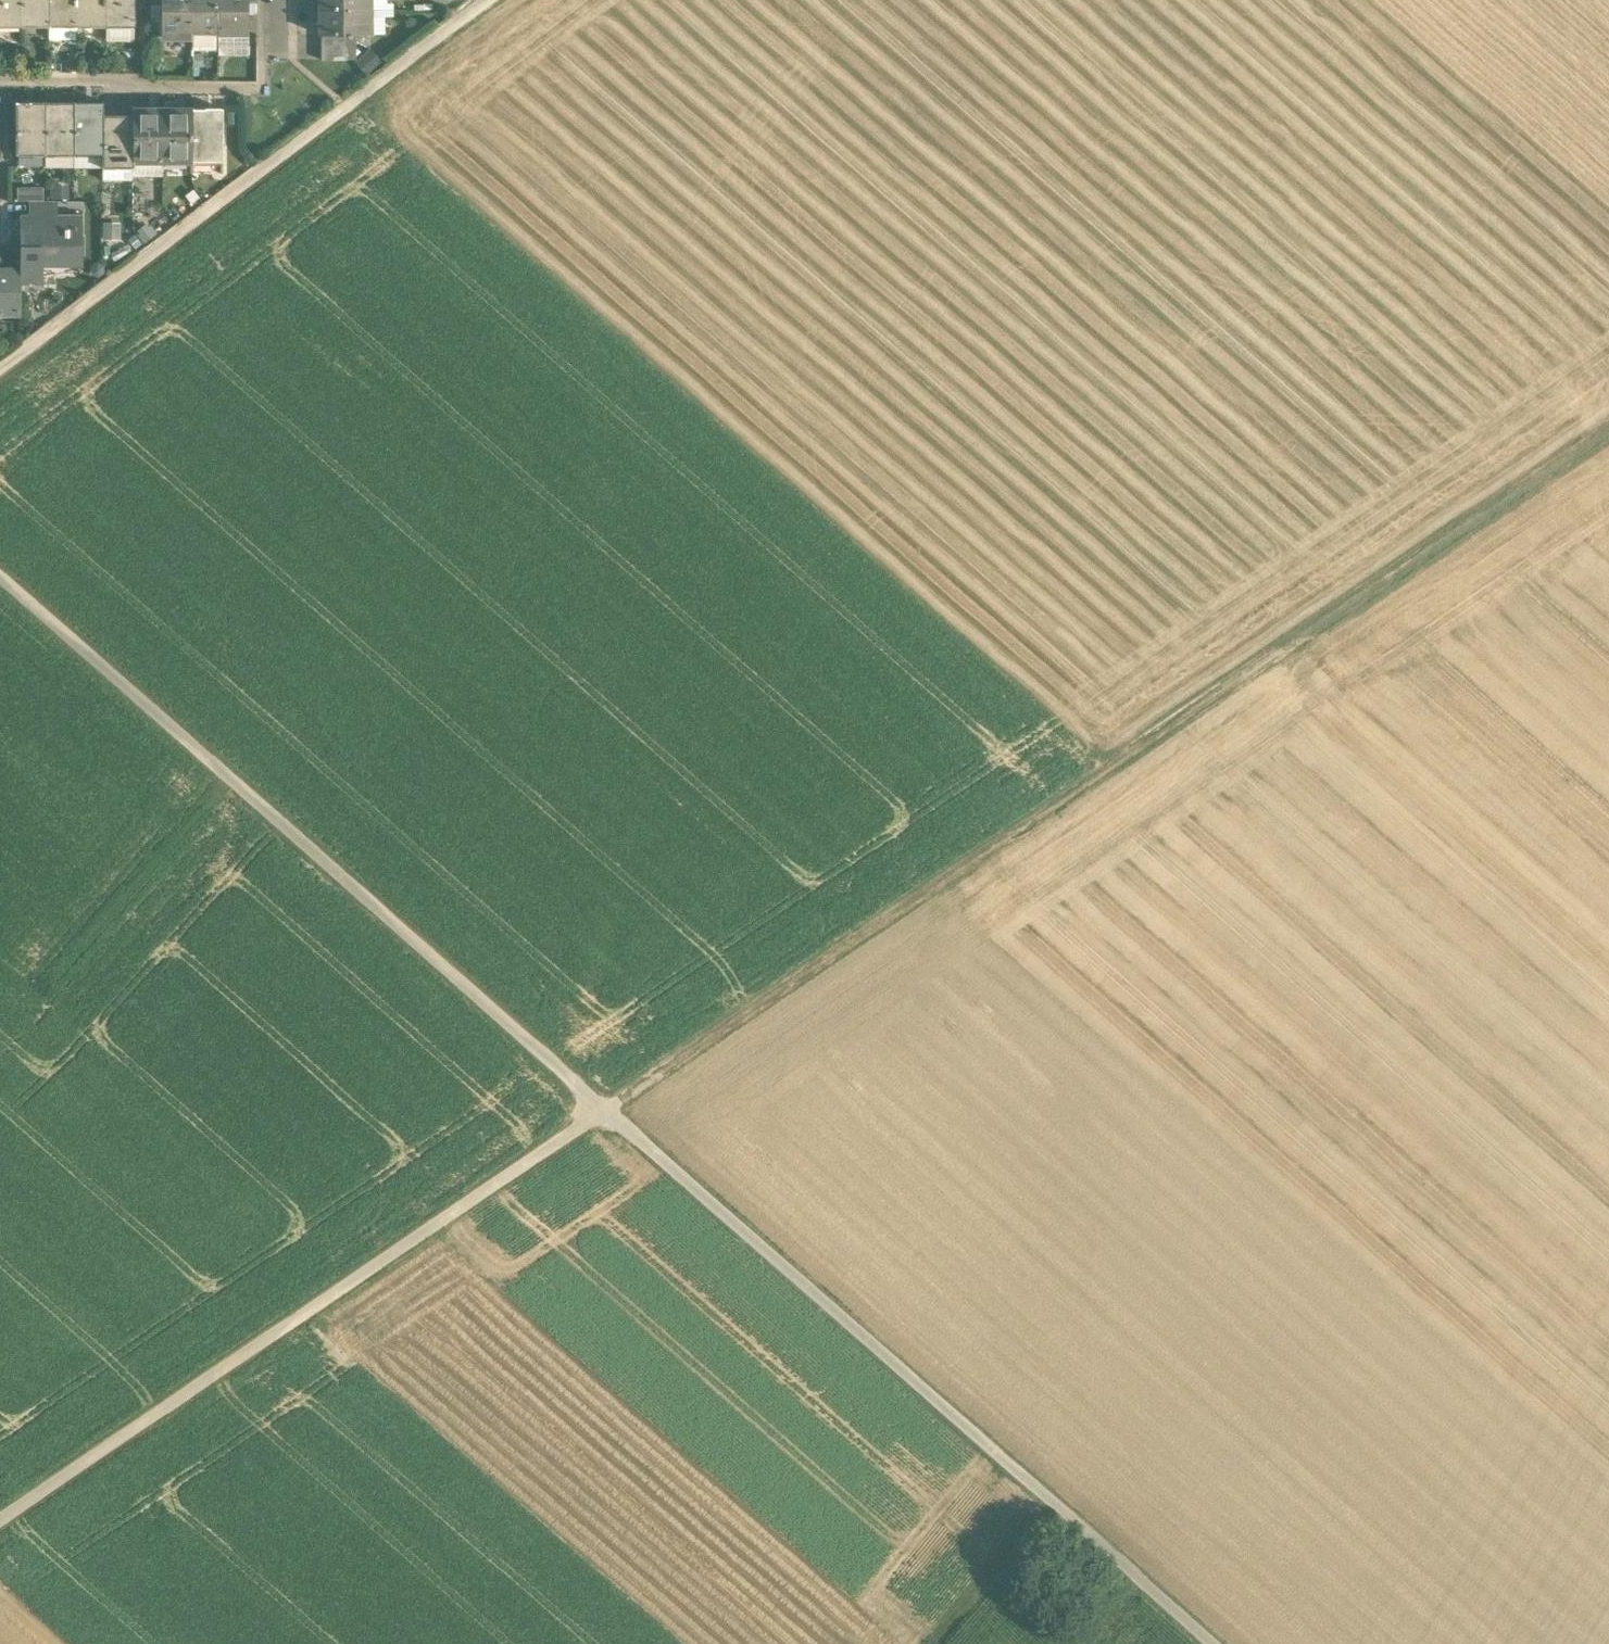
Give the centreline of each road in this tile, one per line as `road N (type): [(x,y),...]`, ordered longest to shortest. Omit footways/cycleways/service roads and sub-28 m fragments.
road 1 (track): [(0,582),(1208,1643)]
road 2 (track): [(604,1113),(1608,426)]
road 3 (track): [(604,1113),(0,1522)]
road 4 (track): [(0,374),(489,0)]
road 5 (track): [(1053,1506),(933,1643)]

